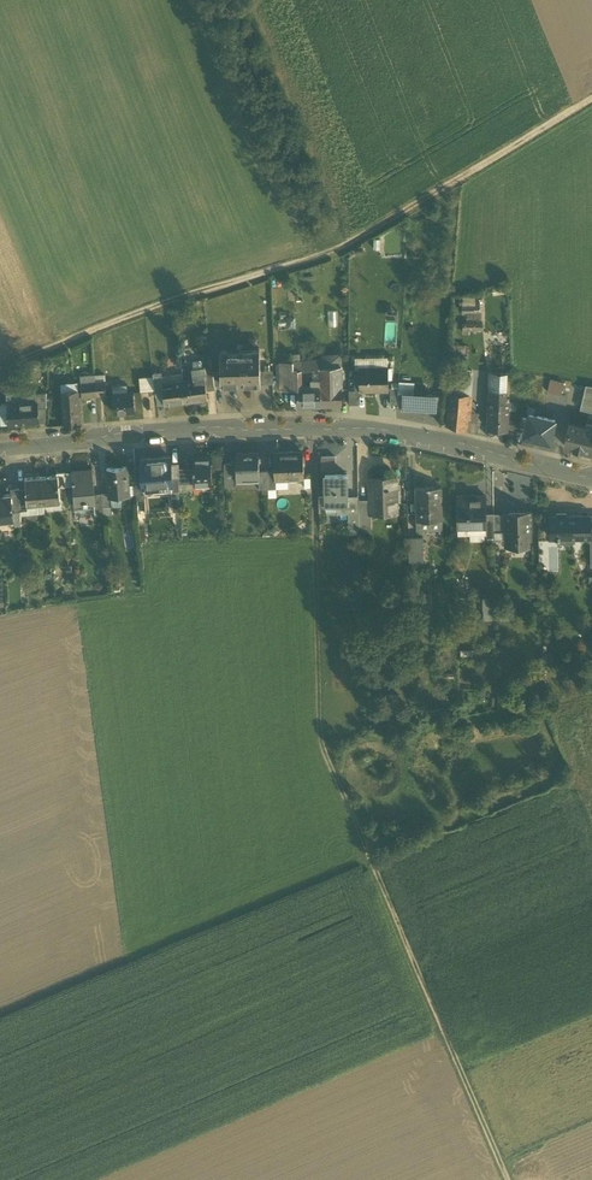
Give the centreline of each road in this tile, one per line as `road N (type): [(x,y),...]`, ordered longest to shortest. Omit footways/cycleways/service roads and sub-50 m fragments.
road 1 (track): [(508,1179),(322,747),(314,430)]
road 2 (track): [(591,99),(348,245),(161,306),(0,375)]
road 3 (tertiary): [(0,449),(188,428),(365,428),(591,476)]

